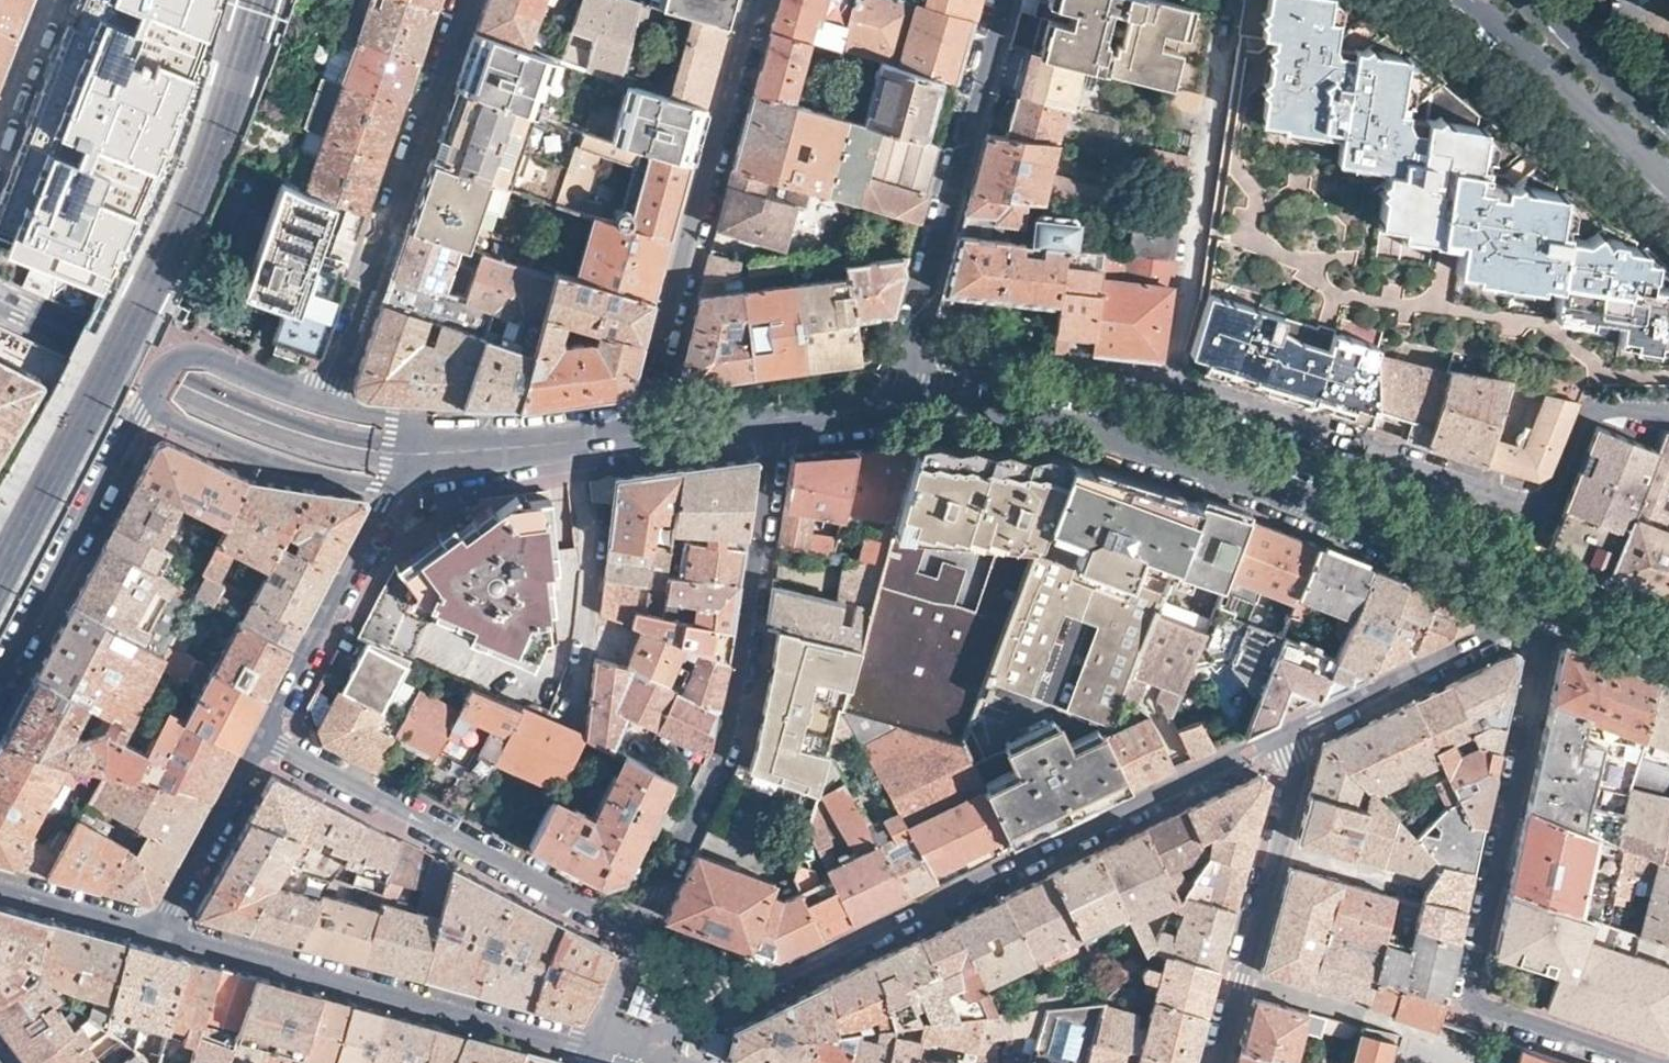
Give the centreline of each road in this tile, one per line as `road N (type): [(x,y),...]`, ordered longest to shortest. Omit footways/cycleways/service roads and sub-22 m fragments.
road 1 (residential): [(634,1053),(1307,727)]
road 2 (residential): [(1559,597),(1087,417),(995,403),(893,403)]
road 3 (residential): [(1559,597),(1475,996),(1658,1062)]
road 4 (residential): [(1668,412),(1601,413),(1585,422),(1552,501),(1525,506),(1167,383)]
road 5 (residential): [(781,416),(739,715),(641,932)]
road 6 (residential): [(753,0),(640,434)]
road 7 (residential): [(163,927),(589,1044)]
road 8 (residential): [(320,404),(463,0)]
road 9 (residential): [(641,932),(264,735)]
road 10 (residential): [(902,371),(999,0)]
road 11 (residential): [(1307,727),(1216,1062)]
road 12 (residential): [(1214,67),(1167,383)]
road 13 (residential): [(145,403),(0,685)]
road 14 (residential): [(264,735),(398,479)]
road 15 (residential): [(1307,727),(1559,597)]
road 16 (secondary): [(1465,0),(1668,186)]
road 17 (residential): [(145,403),(260,456),(379,486),(398,479)]
road 18 (residential): [(1167,383),(968,359),(902,371)]
road 19 (residential): [(640,434),(411,453)]
road 20 (residential): [(163,927),(264,735)]
road 21 (residential): [(320,404),(183,355),(165,366),(145,403)]
road 22 (secondary): [(1668,126),(1530,0)]
road 23 (residential): [(0,884),(163,927)]
road 24 (residential): [(781,416),(640,434)]
road 25 (residential): [(589,1044),(641,932)]

